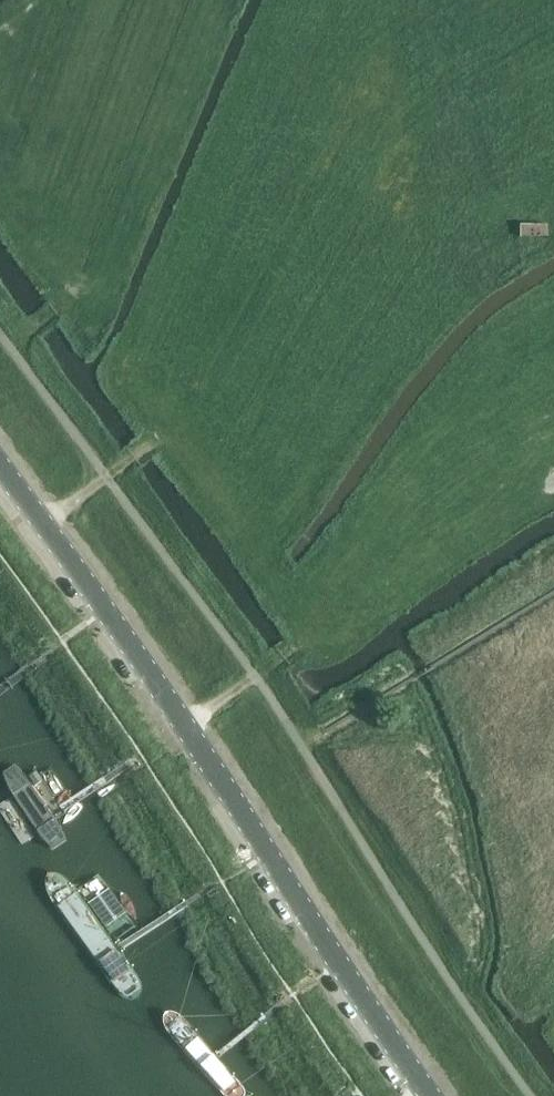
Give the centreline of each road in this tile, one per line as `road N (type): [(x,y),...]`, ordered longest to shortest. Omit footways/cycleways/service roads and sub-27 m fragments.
road 1 (unclassified): [(429,1095),(0,464)]
road 2 (track): [(256,679),(317,633),(498,402)]
road 3 (track): [(44,523),(153,443)]

